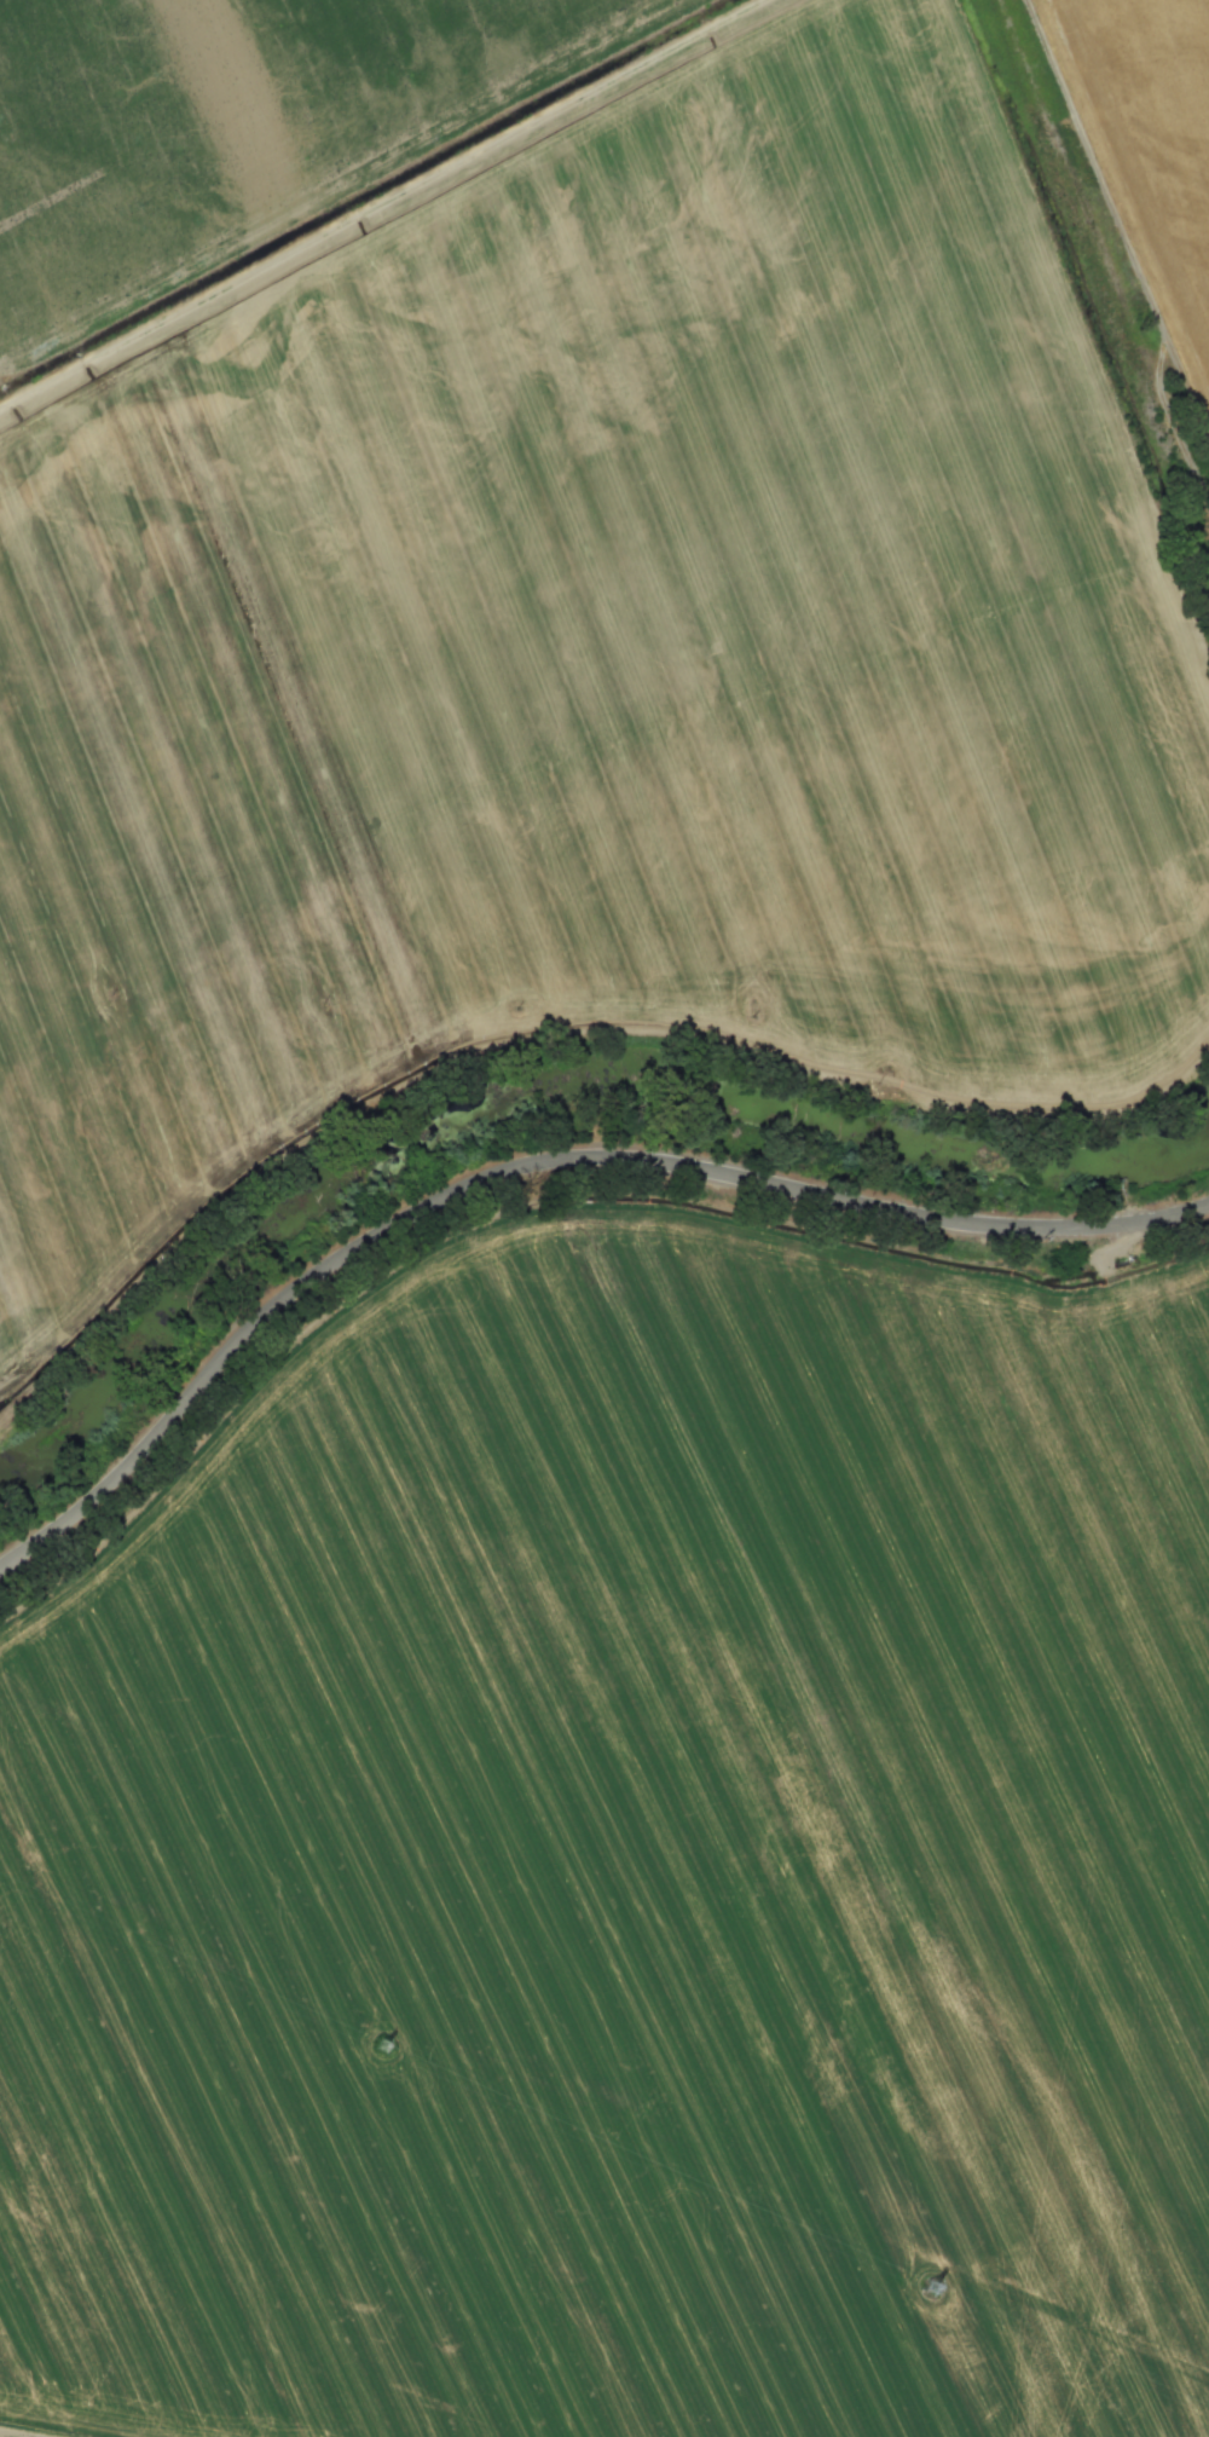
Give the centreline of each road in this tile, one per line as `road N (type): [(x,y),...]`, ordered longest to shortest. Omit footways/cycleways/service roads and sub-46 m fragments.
road 1 (tertiary): [(1208,1203),(1101,1225),(978,1223),(598,1154),(510,1160),(371,1230),(227,1327),(150,1442),(0,1572)]
road 2 (track): [(0,405),(759,0)]
road 3 (track): [(1025,0),(1162,331)]

